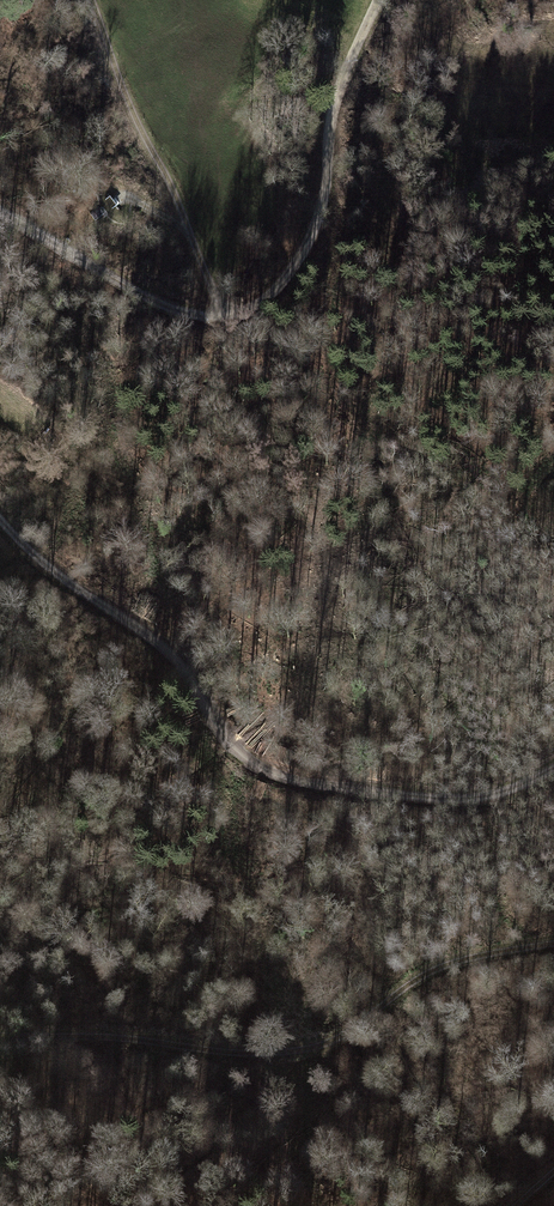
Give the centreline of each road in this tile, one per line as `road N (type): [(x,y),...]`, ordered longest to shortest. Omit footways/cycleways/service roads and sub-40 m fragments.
road 1 (track): [(0,210),(162,303),(199,317),(252,307),(297,261),(320,215),(331,106),(381,0)]
road 2 (track): [(33,557),(173,657),(238,752),(285,776),(462,798),(501,792),(553,766)]
road 3 (track): [(553,942),(434,969),(310,1048),(260,1055),(126,1037),(0,1036)]
road 4 (track): [(223,315),(88,0)]

